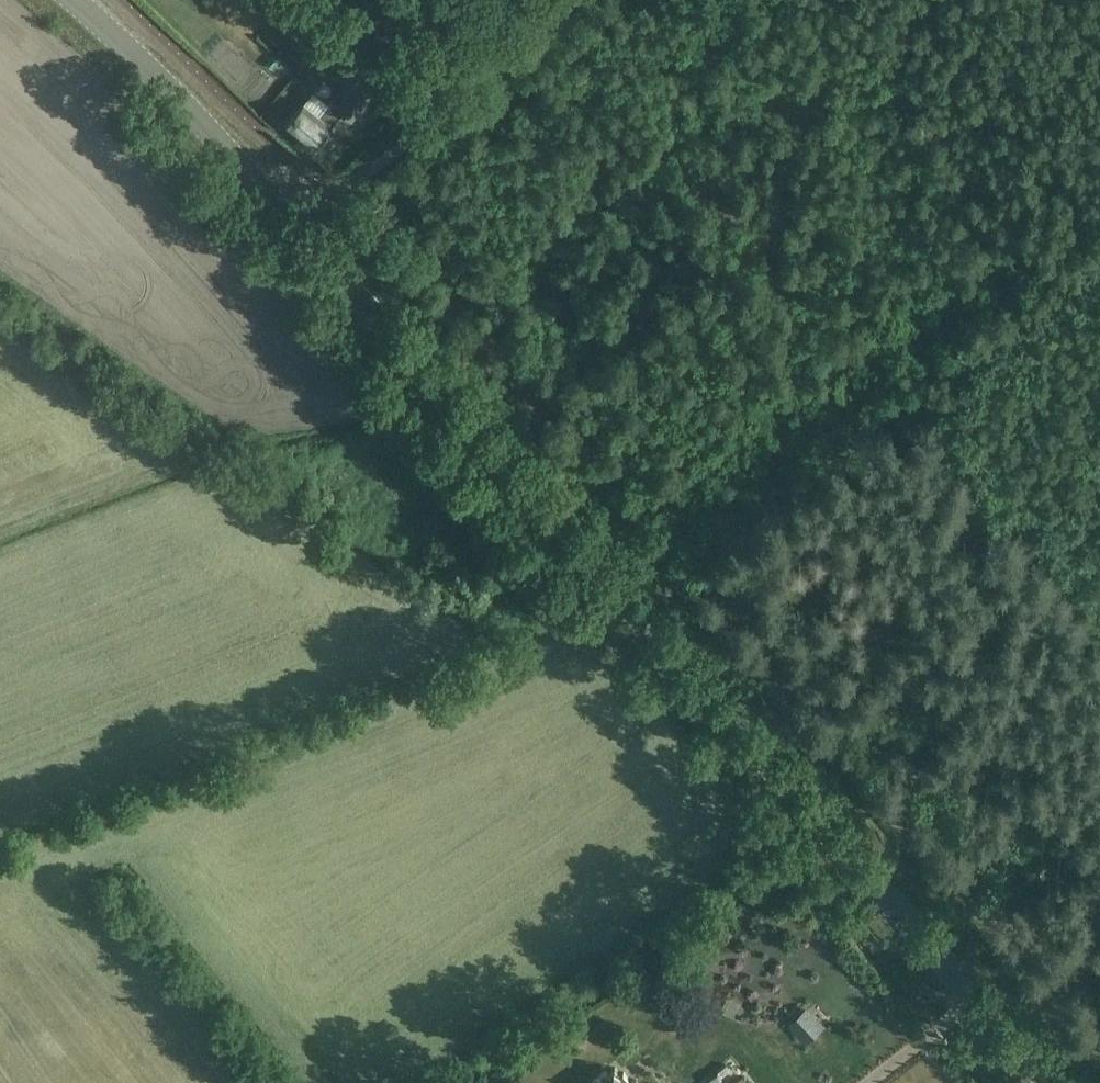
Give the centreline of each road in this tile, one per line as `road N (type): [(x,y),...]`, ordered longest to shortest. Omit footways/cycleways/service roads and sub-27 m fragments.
road 1 (tertiary): [(1050,1082),(293,224),(73,0)]

